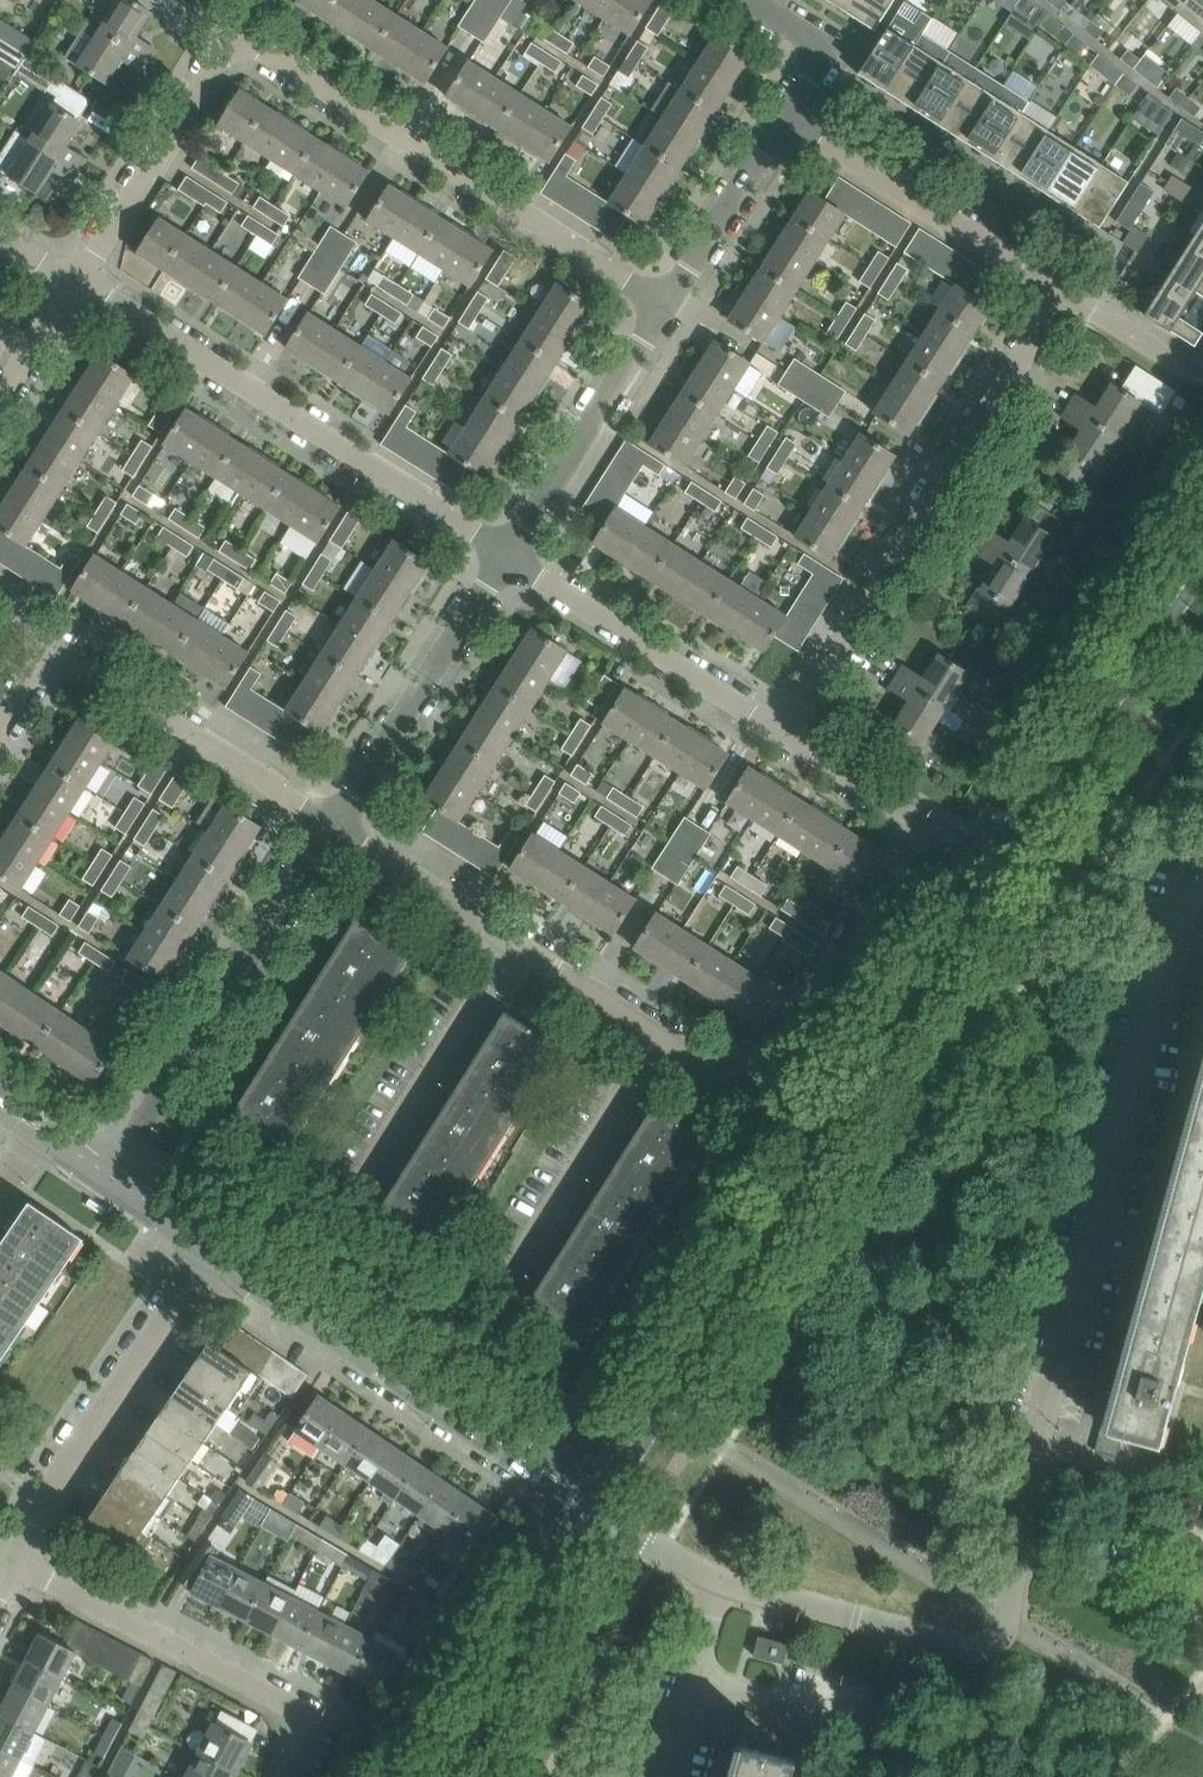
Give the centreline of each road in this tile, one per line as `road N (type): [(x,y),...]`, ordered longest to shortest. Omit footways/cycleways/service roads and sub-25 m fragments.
road 1 (residential): [(719,1588),(982,1651),(1000,1640),(1039,1429),(1190,895)]
road 2 (tertiary): [(594,1506),(993,864)]
road 3 (residential): [(785,731),(1064,290)]
road 4 (residential): [(506,555),(78,284)]
road 5 (residential): [(668,302),(240,35)]
road 6 (unclassified): [(594,1506),(213,1247)]
road 7 (residential): [(109,1176),(334,826)]
road 8 (residential): [(918,816),(761,1062),(723,1073),(663,1035)]
road 9 (tertiary): [(993,864),(1202,538)]
road 10 (residential): [(288,1776),(302,1750),(301,1726),(283,1706),(12,1566)]
road 11 (residential): [(213,1247),(67,1460),(12,1566)]
road 12 (residential): [(334,826),(53,647)]
road 13 (residential): [(785,731),(506,555)]
road 14 (residential): [(787,115),(1064,290)]
road 15 (residential): [(334,826),(506,555)]
road 16 (tertiary): [(446,1776),(594,1506)]
road 17 (residential): [(355,1200),(518,942)]
road 18 (residential): [(499,1292),(663,1035)]
road 19 (residential): [(506,555),(668,302)]
road 20 (residential): [(78,284),(240,35)]
road 21 (residential): [(668,302),(787,115)]
road 22 (residential): [(518,942),(334,826)]
road 23 (residential): [(670,1776),(719,1588)]
road 24 (residential): [(663,1035),(518,942)]
road 25 (residential): [(918,816),(785,731)]
road 26 (residential): [(1064,290),(1169,357),(1202,359)]
road 27 (residential): [(787,115),(821,49),(755,0)]
road 28 (residential): [(0,406),(78,284)]
road 29 (unclassified): [(213,1247),(109,1176)]

